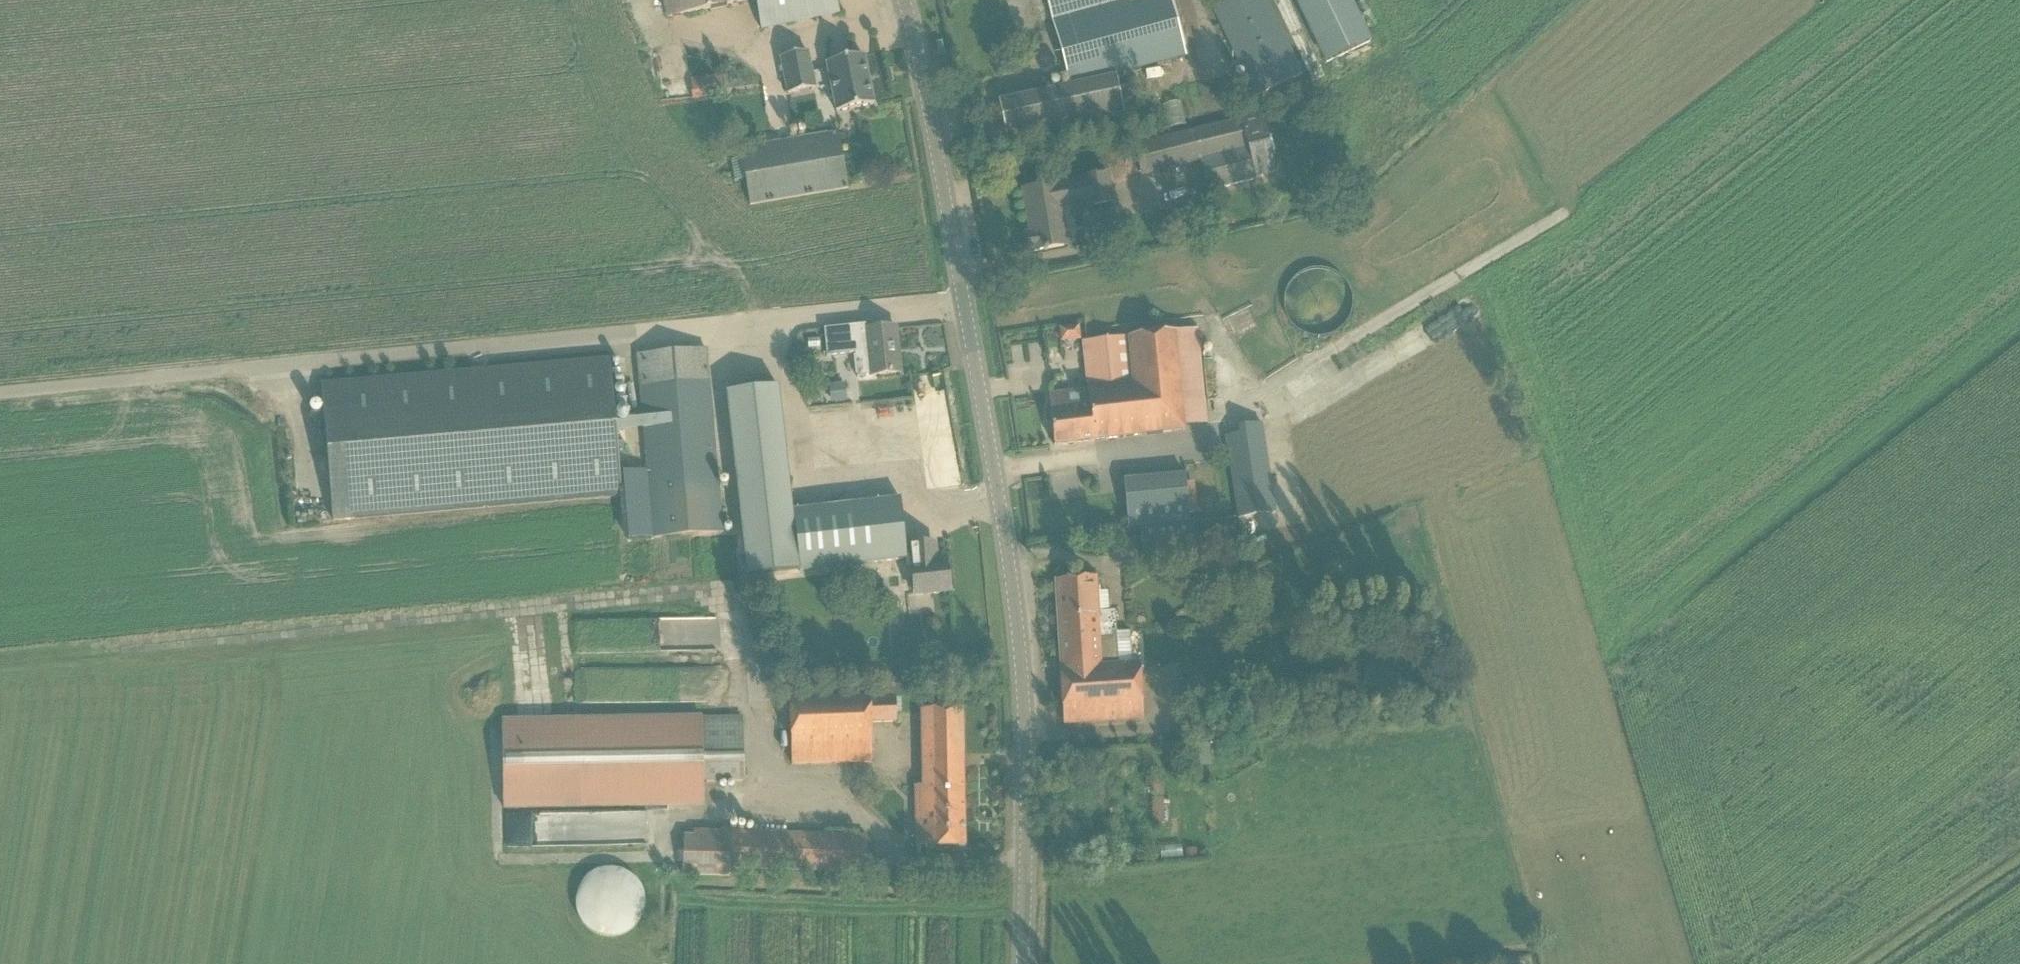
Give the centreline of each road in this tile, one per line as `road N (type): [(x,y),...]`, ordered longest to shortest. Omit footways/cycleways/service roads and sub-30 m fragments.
road 1 (unclassified): [(0,392),(963,298)]
road 2 (tertiary): [(1022,963),(1019,643),(963,298)]
road 3 (tertiary): [(963,298),(903,0)]

